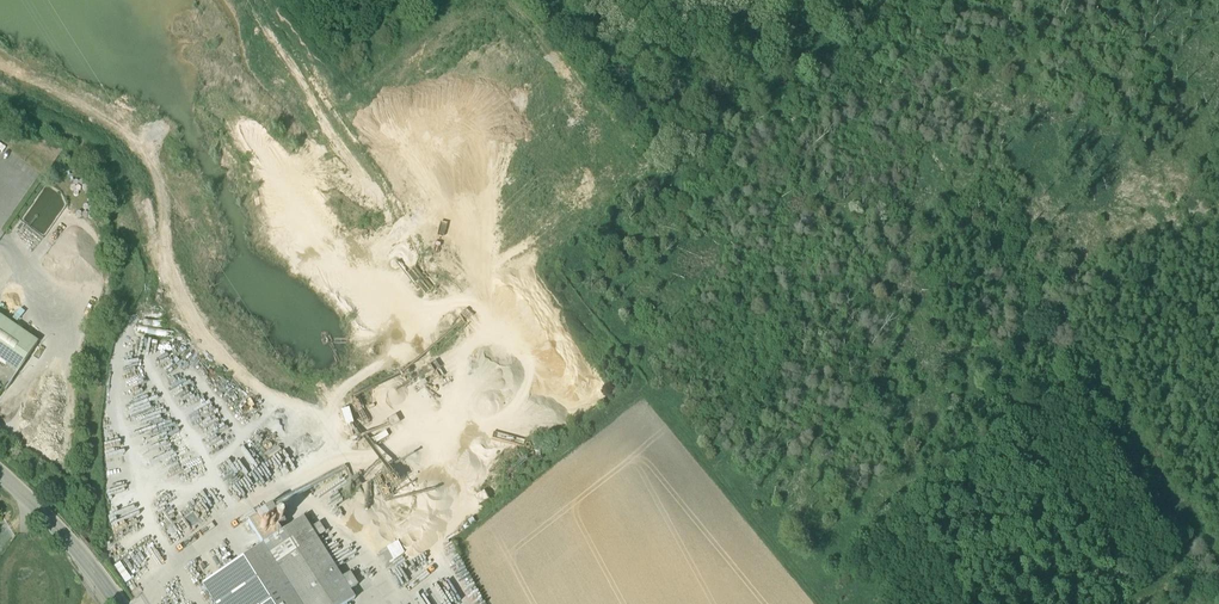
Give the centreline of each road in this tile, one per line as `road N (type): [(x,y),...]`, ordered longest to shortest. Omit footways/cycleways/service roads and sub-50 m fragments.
road 1 (track): [(822,603),(650,399),(639,400),(546,477)]
road 2 (tertiary): [(118,603),(51,521),(0,474)]

